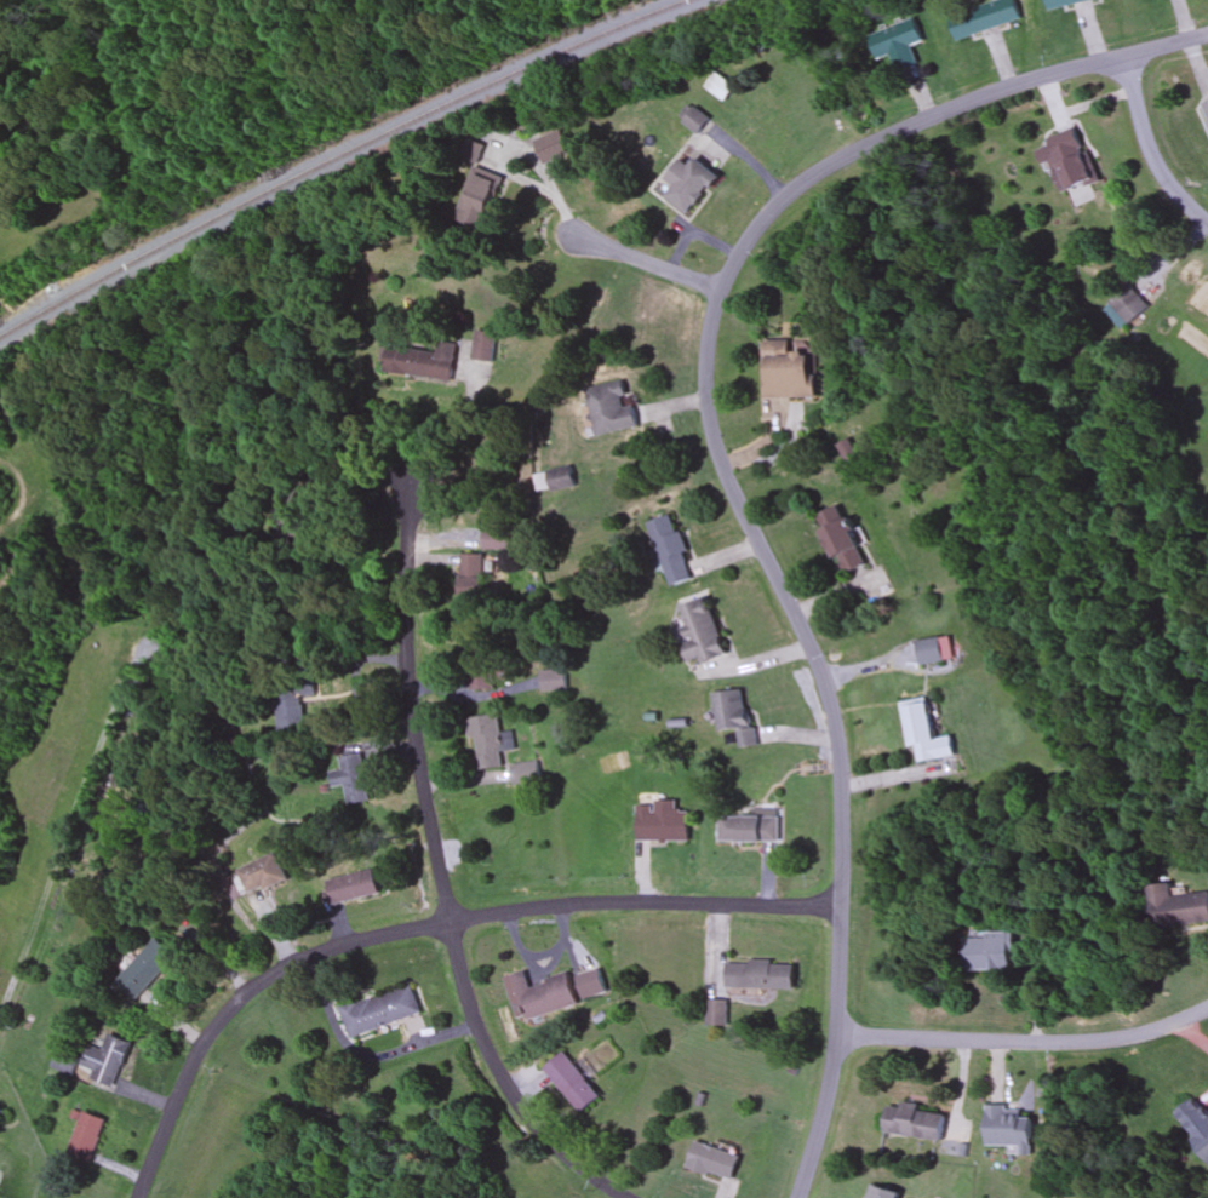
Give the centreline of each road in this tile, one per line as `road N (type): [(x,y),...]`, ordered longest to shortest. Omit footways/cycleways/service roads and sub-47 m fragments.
road 1 (residential): [(845,906),(847,813),(835,712),(716,423),(712,359),(723,297),(748,250),(790,200),(872,148),(1021,85),(1207,37)]
road 2 (residential): [(142,1197),(216,1033),(244,999),(296,964),(389,935),(538,908),(845,906)]
road 3 (residential): [(630,1197),(582,1164),(525,1106),(470,993),(414,706),(407,632),(412,489)]
road 4 (residential): [(838,1034),(1090,1043),(1207,1010)]
road 5 (residential): [(804,1197),(832,1084),(845,906)]
road 6 (residential): [(1128,57),(1157,155),(1207,222)]
road 7 (residential): [(727,291),(584,239)]

